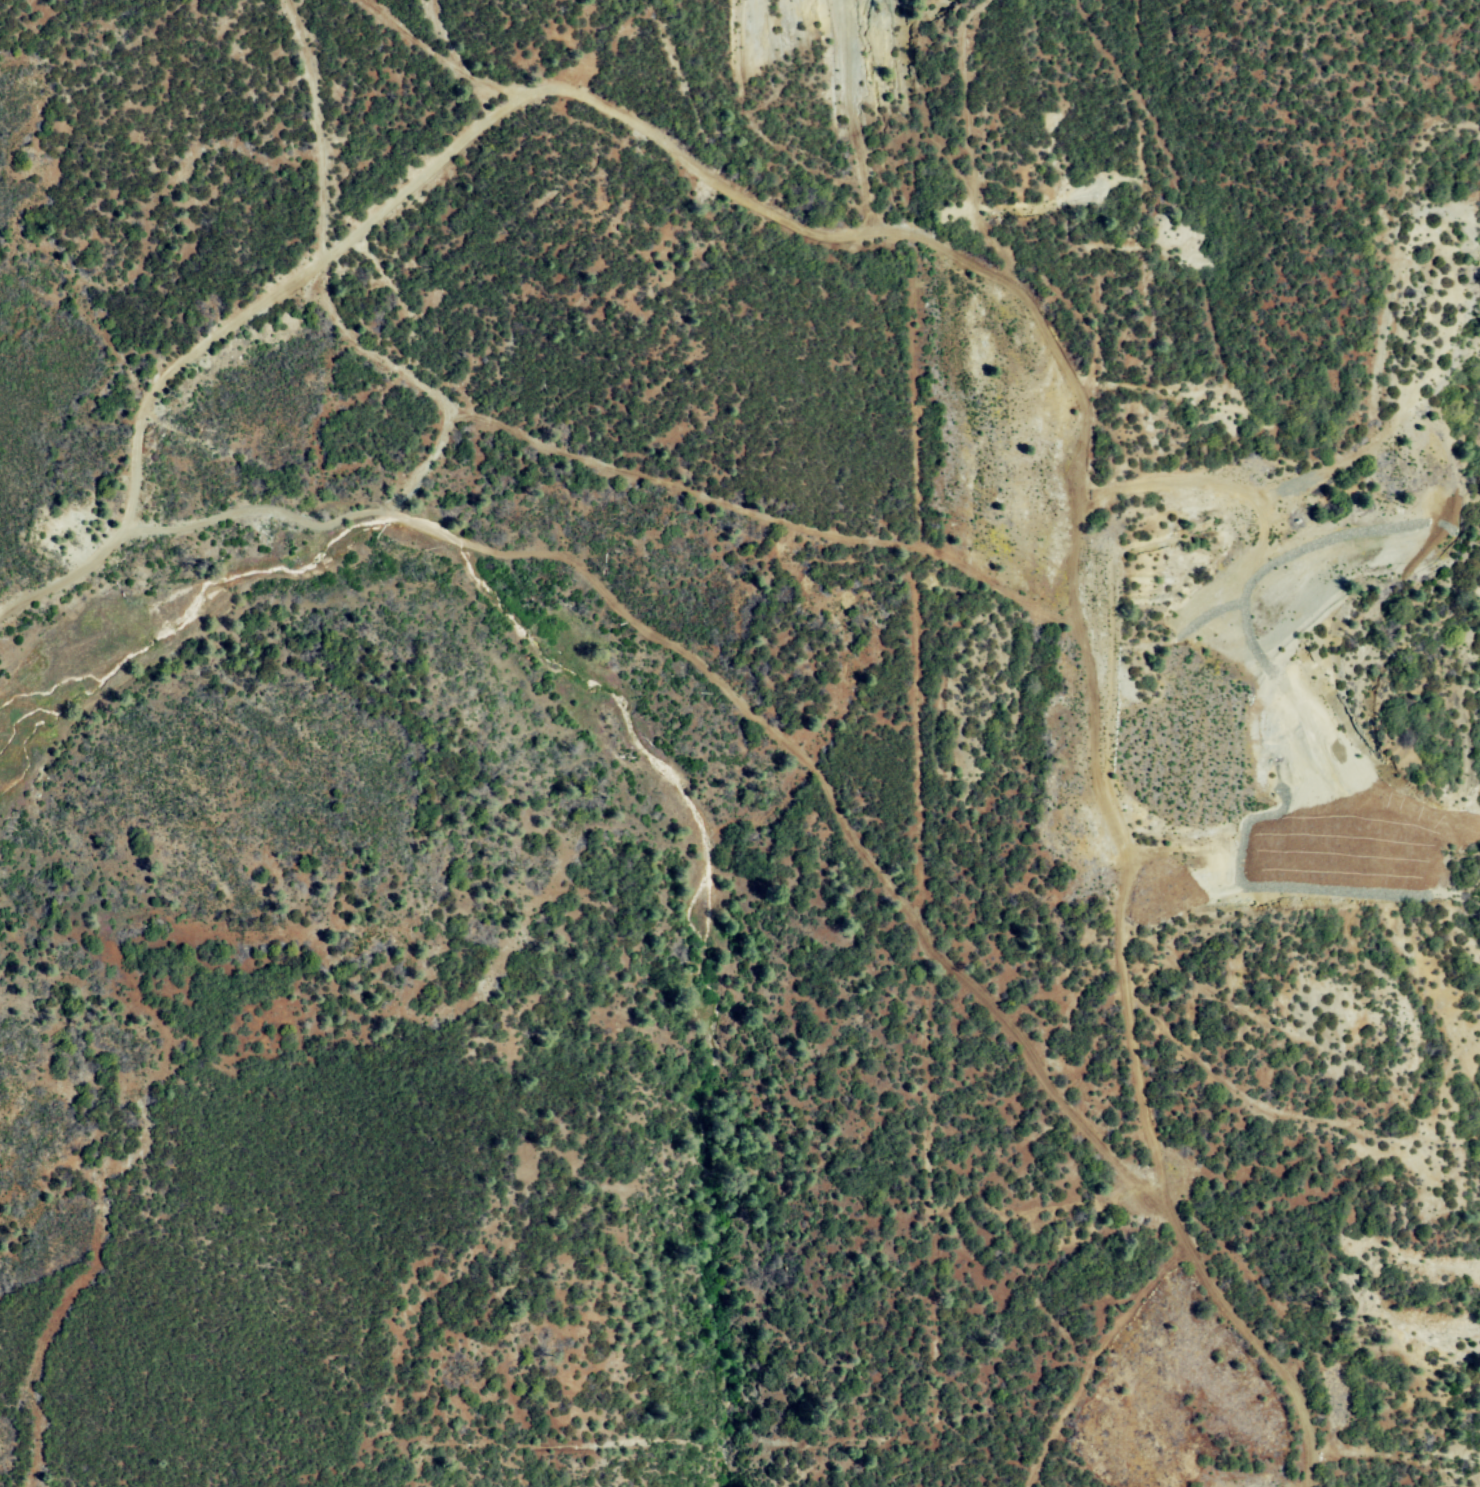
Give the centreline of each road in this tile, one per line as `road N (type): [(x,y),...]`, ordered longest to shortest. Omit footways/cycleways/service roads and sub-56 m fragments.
road 1 (track): [(0,618),(111,550),(243,515),(382,520),(416,527),(466,554),(567,565),(795,750),(928,945),(988,1003),(1170,1231)]
road 2 (track): [(1304,1486),(1297,1404),(1170,1231),(1150,1150),(1123,1004),(1123,964),(1146,868),(1129,747),(1150,717),(1220,669),(1272,607),(1313,575),(1479,515)]
road 3 (track): [(1479,137),(1448,132),(1413,153),(1398,194),(1371,414),(1347,447),(1305,448),(1255,419),(1230,387),(1171,169),(1074,0)]

